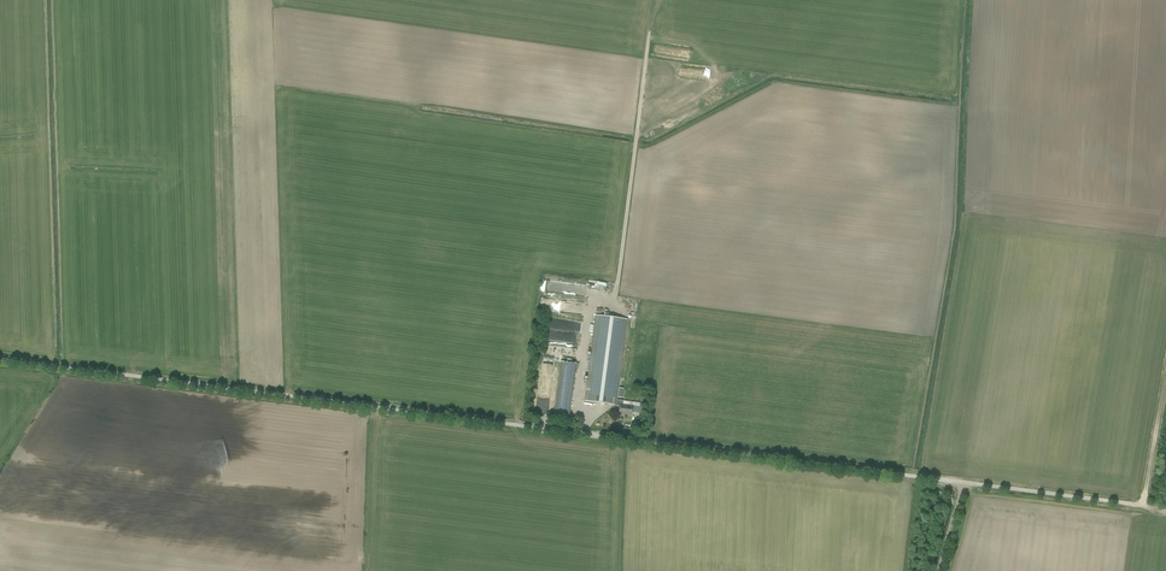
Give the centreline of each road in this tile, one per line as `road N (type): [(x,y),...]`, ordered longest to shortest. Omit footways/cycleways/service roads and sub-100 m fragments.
road 1 (unclassified): [(1138,505),(0,359)]
road 2 (track): [(1165,368),(1138,505)]

